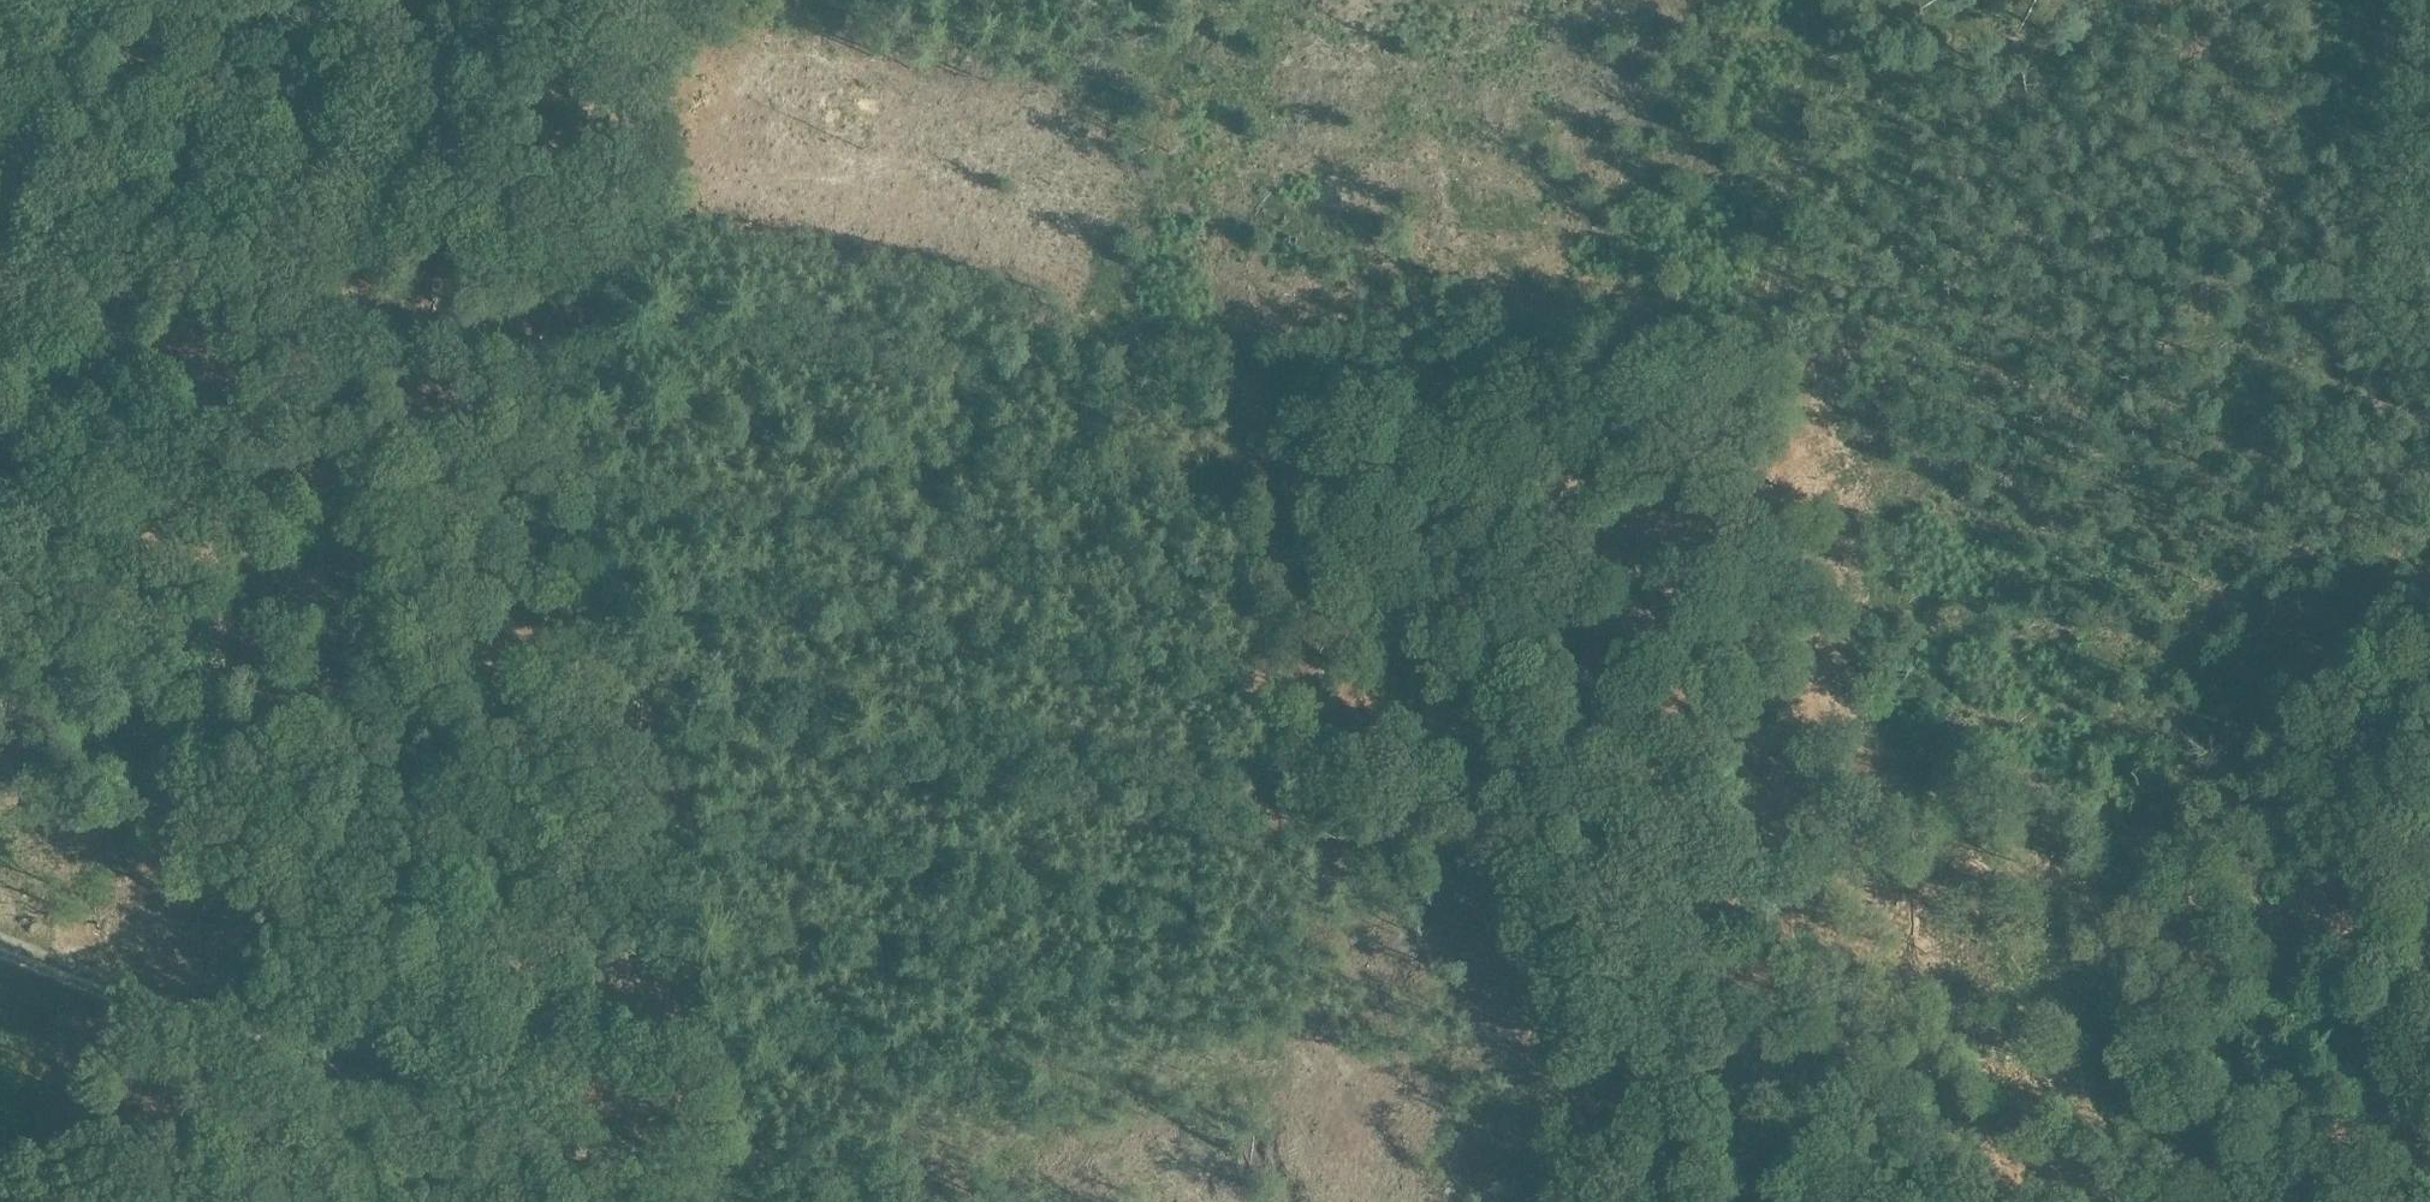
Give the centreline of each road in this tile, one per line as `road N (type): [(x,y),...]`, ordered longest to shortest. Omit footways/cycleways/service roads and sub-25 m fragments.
road 1 (track): [(670,1201),(632,1174),(338,1087),(0,954)]

